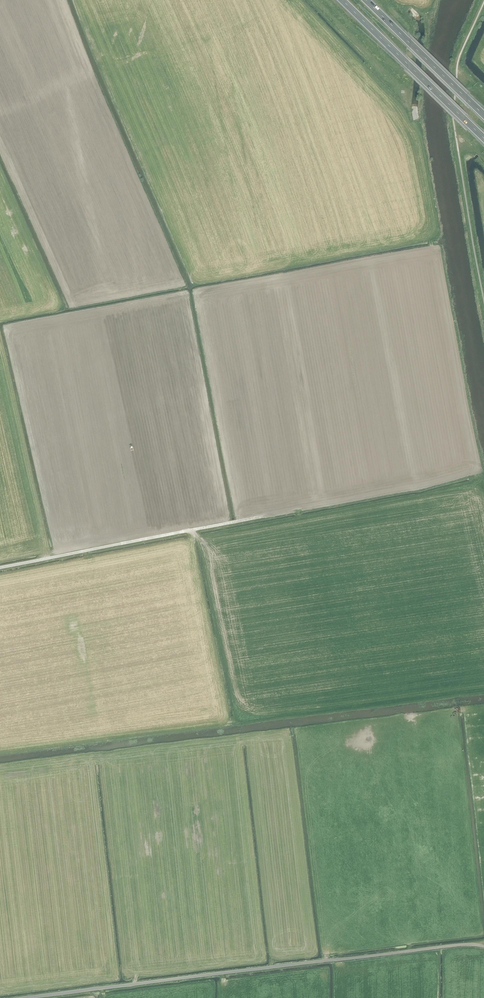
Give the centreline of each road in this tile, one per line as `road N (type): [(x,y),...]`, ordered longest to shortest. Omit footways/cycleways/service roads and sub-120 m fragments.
road 1 (track): [(0,568),(261,517)]
road 2 (trunk): [(343,0),(483,138)]
road 3 (trunk): [(483,114),(367,0)]

